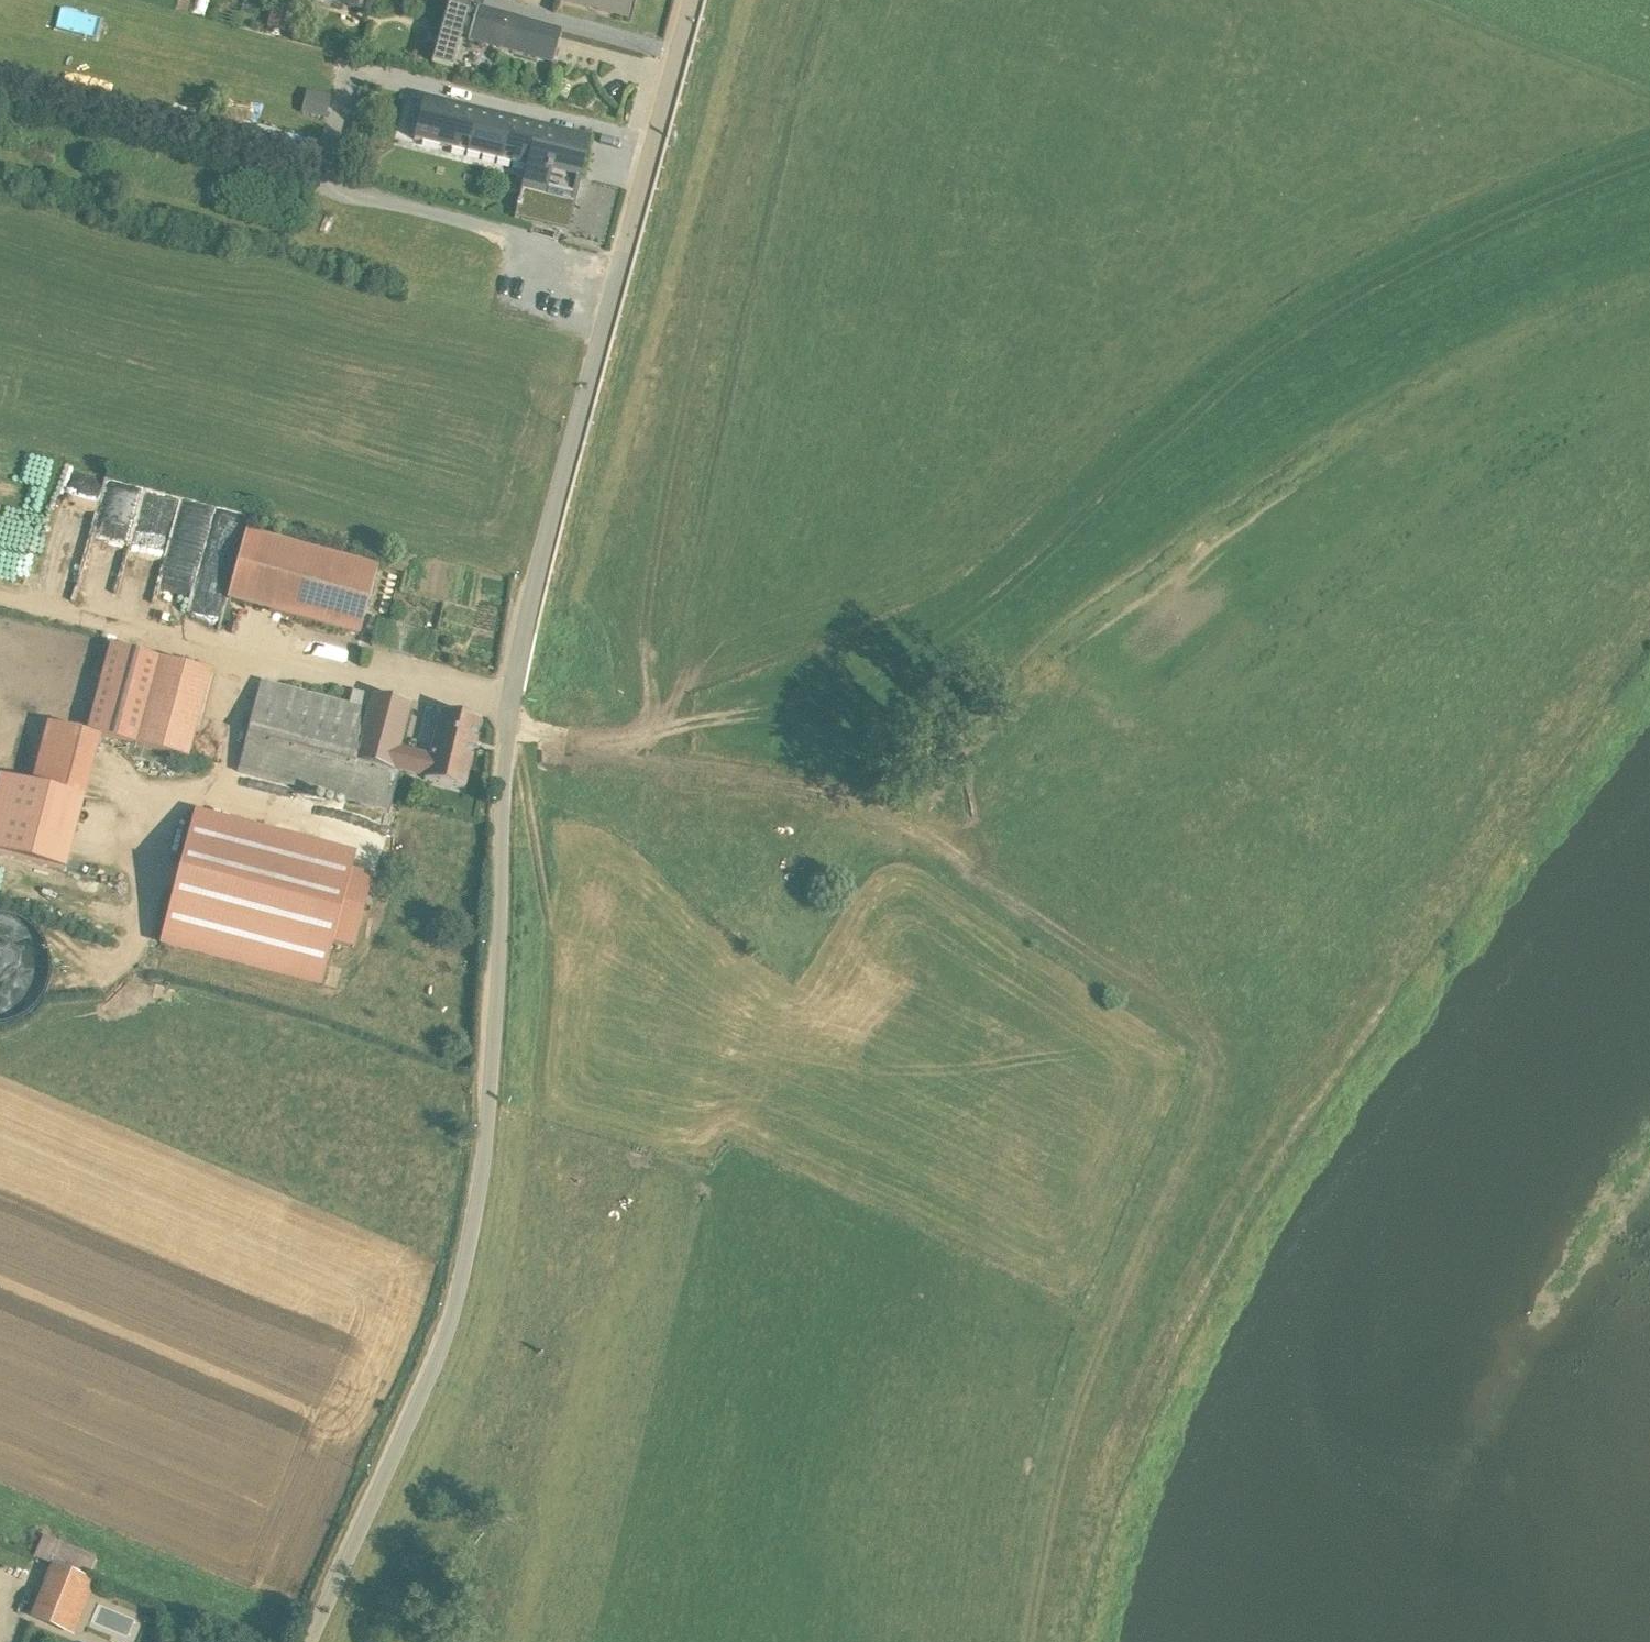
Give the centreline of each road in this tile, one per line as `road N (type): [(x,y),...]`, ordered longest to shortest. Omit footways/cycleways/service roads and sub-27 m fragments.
road 1 (unclassified): [(312,1641),(444,1346),(481,1157),(509,697),(693,0)]
road 2 (track): [(506,737),(593,747),(881,685),(967,620),(1194,416),(1276,353),(1386,283),(1649,155)]

